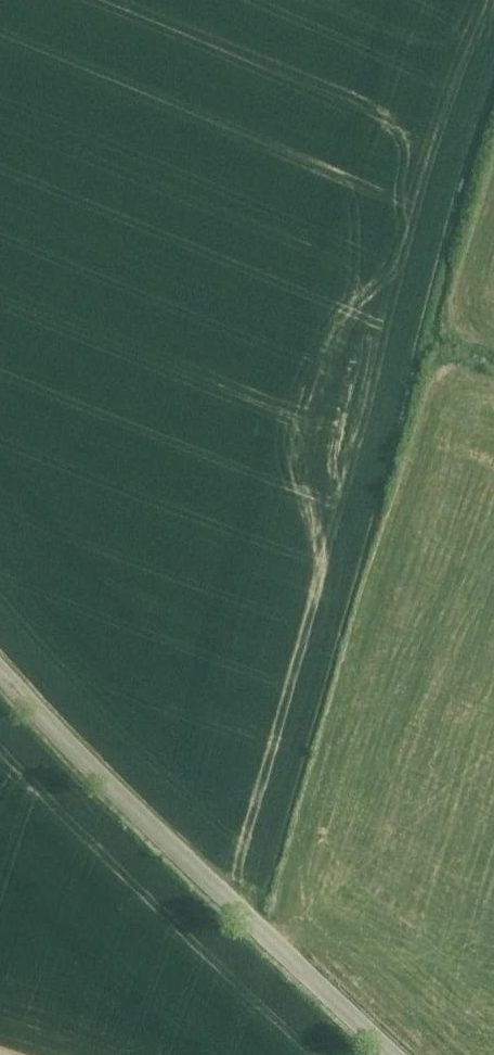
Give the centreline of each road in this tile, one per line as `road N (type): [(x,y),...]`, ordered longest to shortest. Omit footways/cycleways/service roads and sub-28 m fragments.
road 1 (unclassified): [(388,1054),(0,668)]

